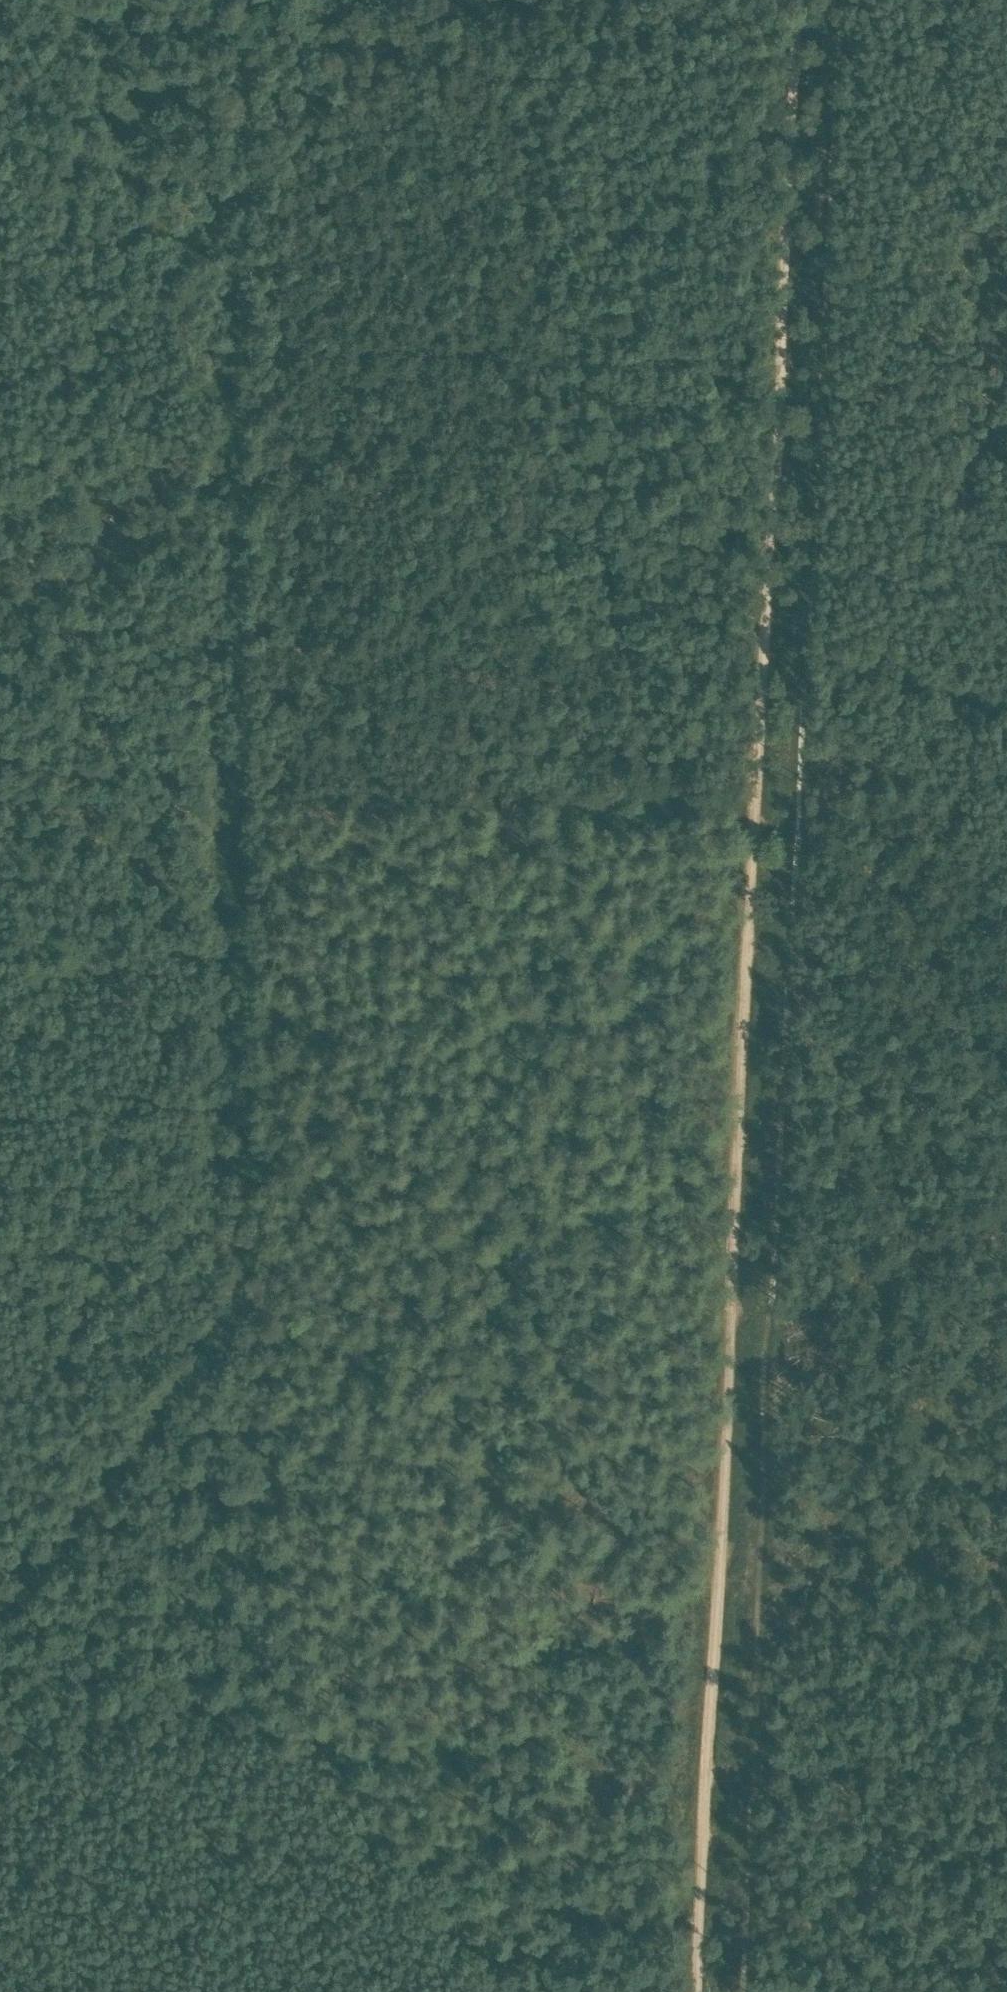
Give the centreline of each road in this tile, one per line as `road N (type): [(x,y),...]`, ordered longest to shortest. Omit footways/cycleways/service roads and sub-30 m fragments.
road 1 (track): [(703,1991),(737,1097),(794,0)]

